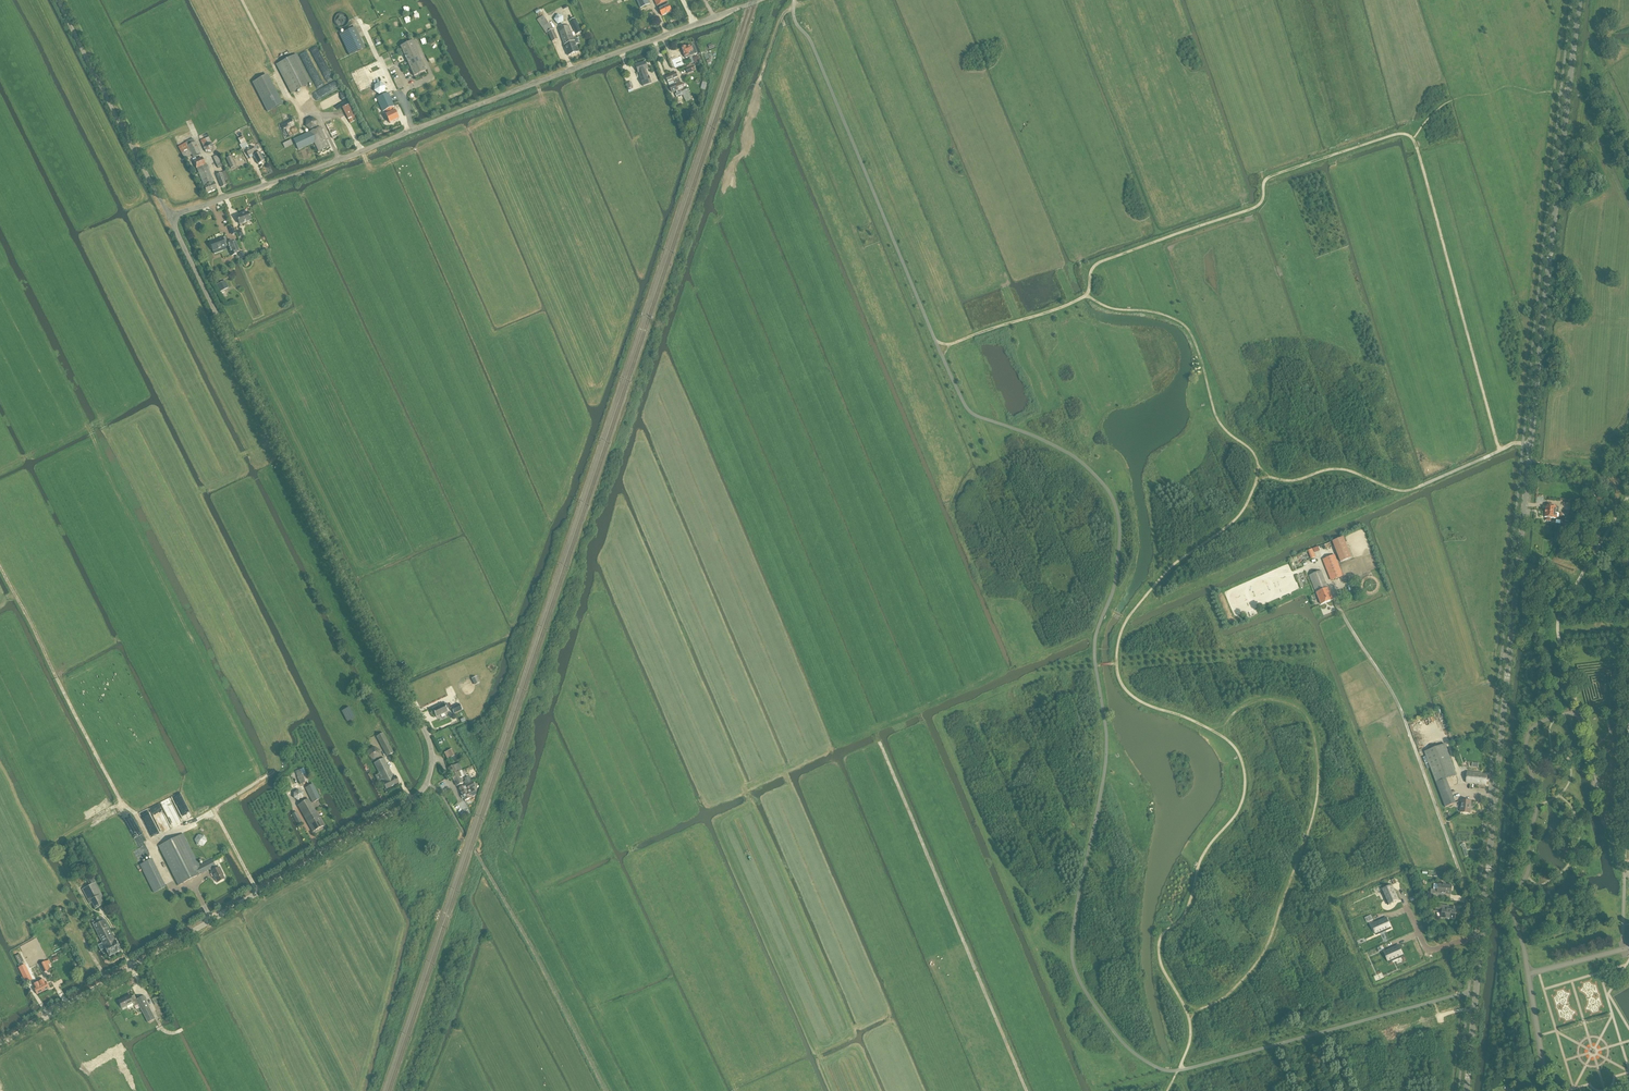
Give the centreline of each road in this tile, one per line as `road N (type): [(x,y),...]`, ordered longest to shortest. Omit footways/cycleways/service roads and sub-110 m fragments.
road 1 (unclassified): [(0,1045),(414,800),(432,769),(425,729),(170,217)]
road 2 (tertiary): [(1466,1090),(1580,0)]
road 3 (unclassified): [(170,217),(761,0)]
road 4 (track): [(1027,1090),(879,742)]
road 5 (track): [(175,891),(0,564)]
road 6 (unclassified): [(170,217),(58,0)]
road 7 (track): [(1628,497),(1560,611),(1560,644),(1579,711)]
road 8 (track): [(725,186),(748,147),(749,114),(782,16),(794,5)]
road 9 (track): [(1526,876),(1538,796),(1527,741),(1532,728),(1556,716)]
road 10 (track): [(1628,709),(1624,873)]
road 11 (track): [(318,117),(303,117),(288,98),(242,0)]
road 12 (track): [(413,130),(347,0)]
road 13 (track): [(1589,753),(1624,873)]

